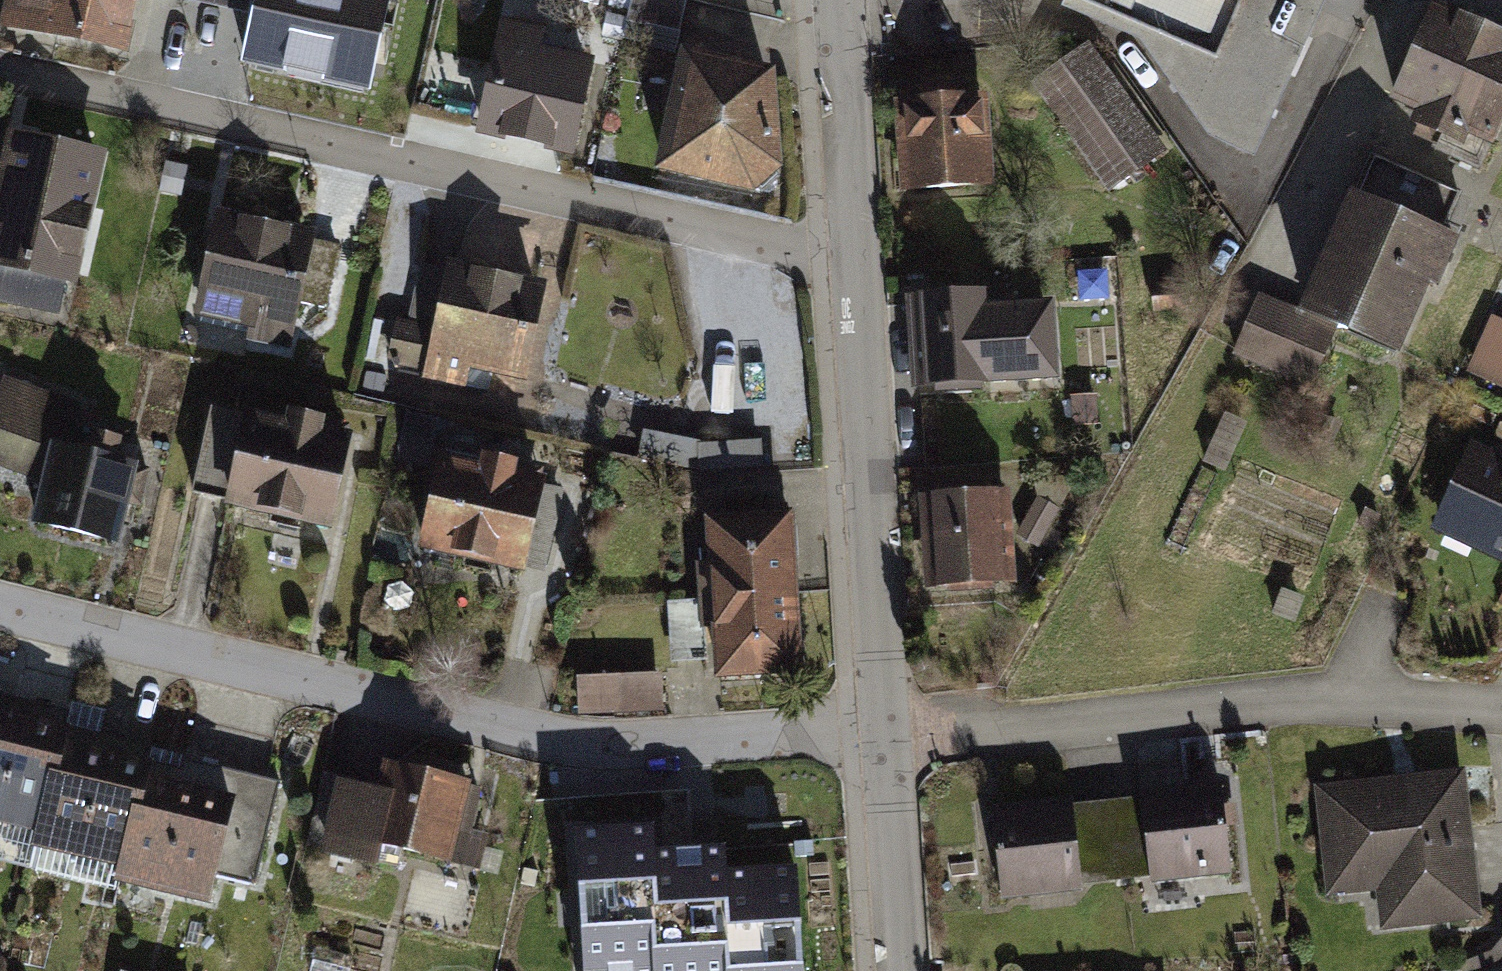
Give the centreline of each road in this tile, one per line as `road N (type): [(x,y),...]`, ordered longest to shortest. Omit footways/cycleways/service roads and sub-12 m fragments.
road 1 (residential): [(881,723),(571,745),(0,609)]
road 2 (residential): [(857,276),(0,71)]
road 3 (residential): [(1501,712),(1323,691),(978,730),(881,723)]
road 4 (residential): [(857,276),(881,723)]
road 5 (residential): [(841,0),(857,276)]
road 6 (residential): [(881,723),(896,970)]

